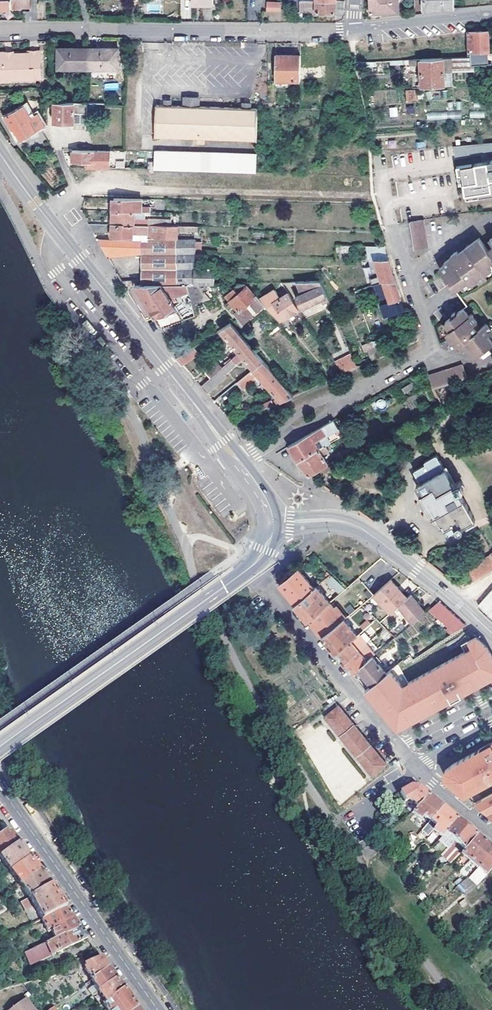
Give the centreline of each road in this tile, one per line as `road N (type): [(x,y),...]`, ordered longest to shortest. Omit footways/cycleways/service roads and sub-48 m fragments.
road 1 (secondary): [(237,461),(0,153)]
road 2 (tertiary): [(0,745),(245,571),(266,549),(271,523)]
road 3 (residential): [(0,32),(353,29)]
road 4 (residential): [(157,1009),(0,788)]
road 5 (secondary): [(491,633),(358,526),(271,523)]
road 6 (residential): [(237,461),(431,352)]
road 7 (residential): [(397,749),(264,588)]
road 8 (residential): [(353,29),(491,13)]

